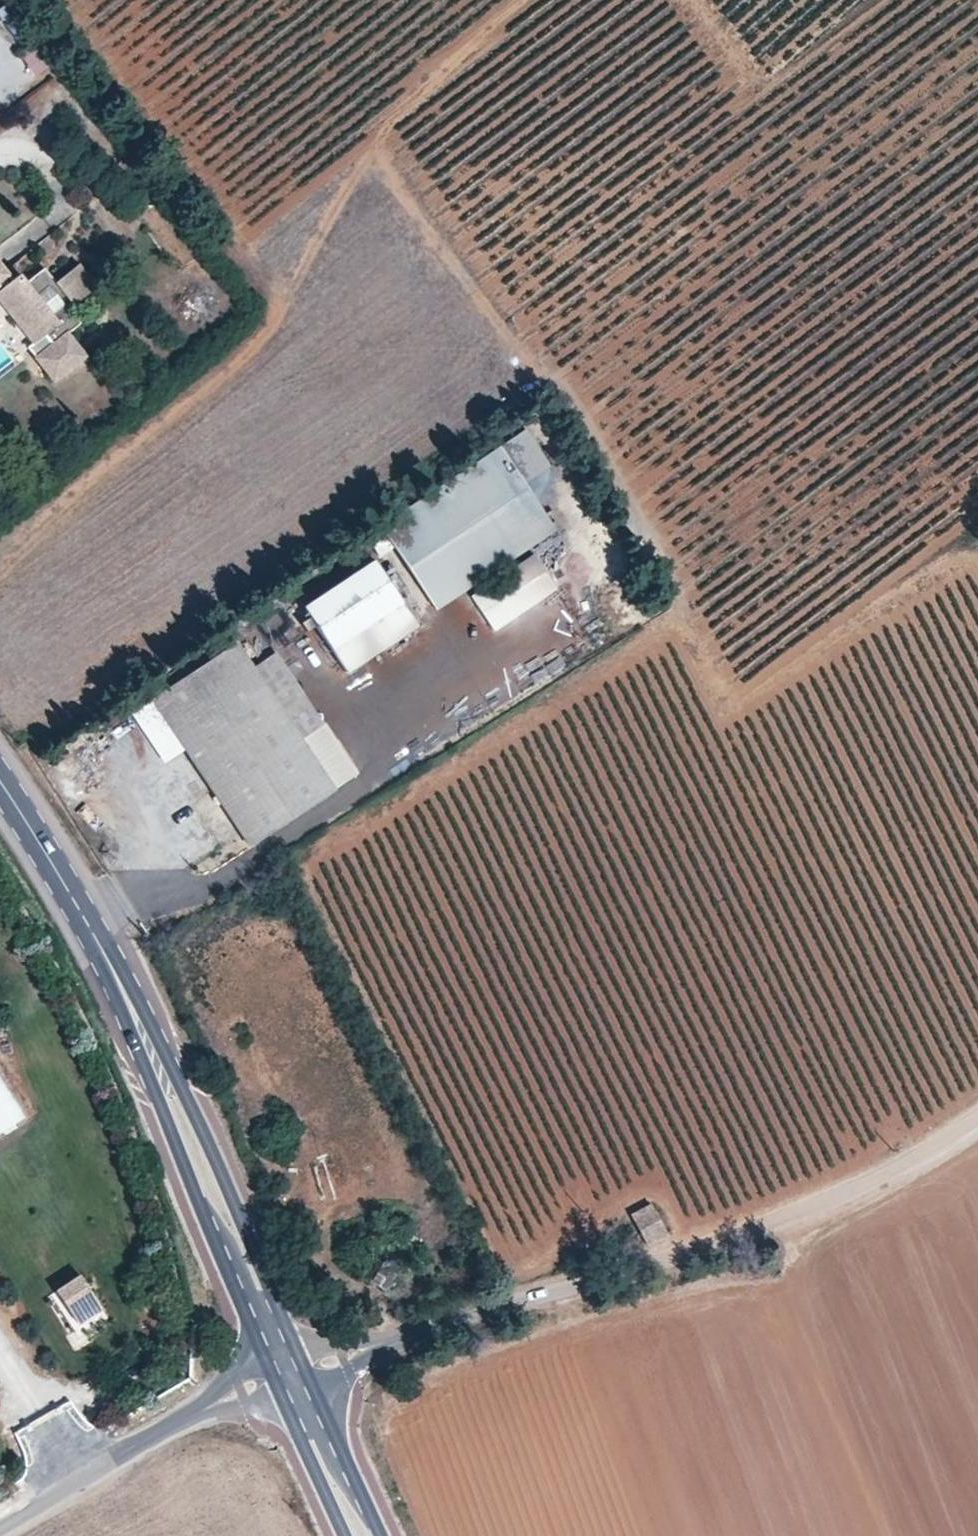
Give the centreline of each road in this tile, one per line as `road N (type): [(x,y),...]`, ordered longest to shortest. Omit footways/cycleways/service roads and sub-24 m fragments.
road 1 (unclassified): [(977,1117),(838,1195),(700,1253),(296,1366)]
road 2 (tertiary): [(296,1366),(164,1070),(67,887),(0,780)]
road 3 (unclassified): [(296,1366),(211,1406),(0,1533)]
road 4 (tertiary): [(369,1535),(296,1366)]

